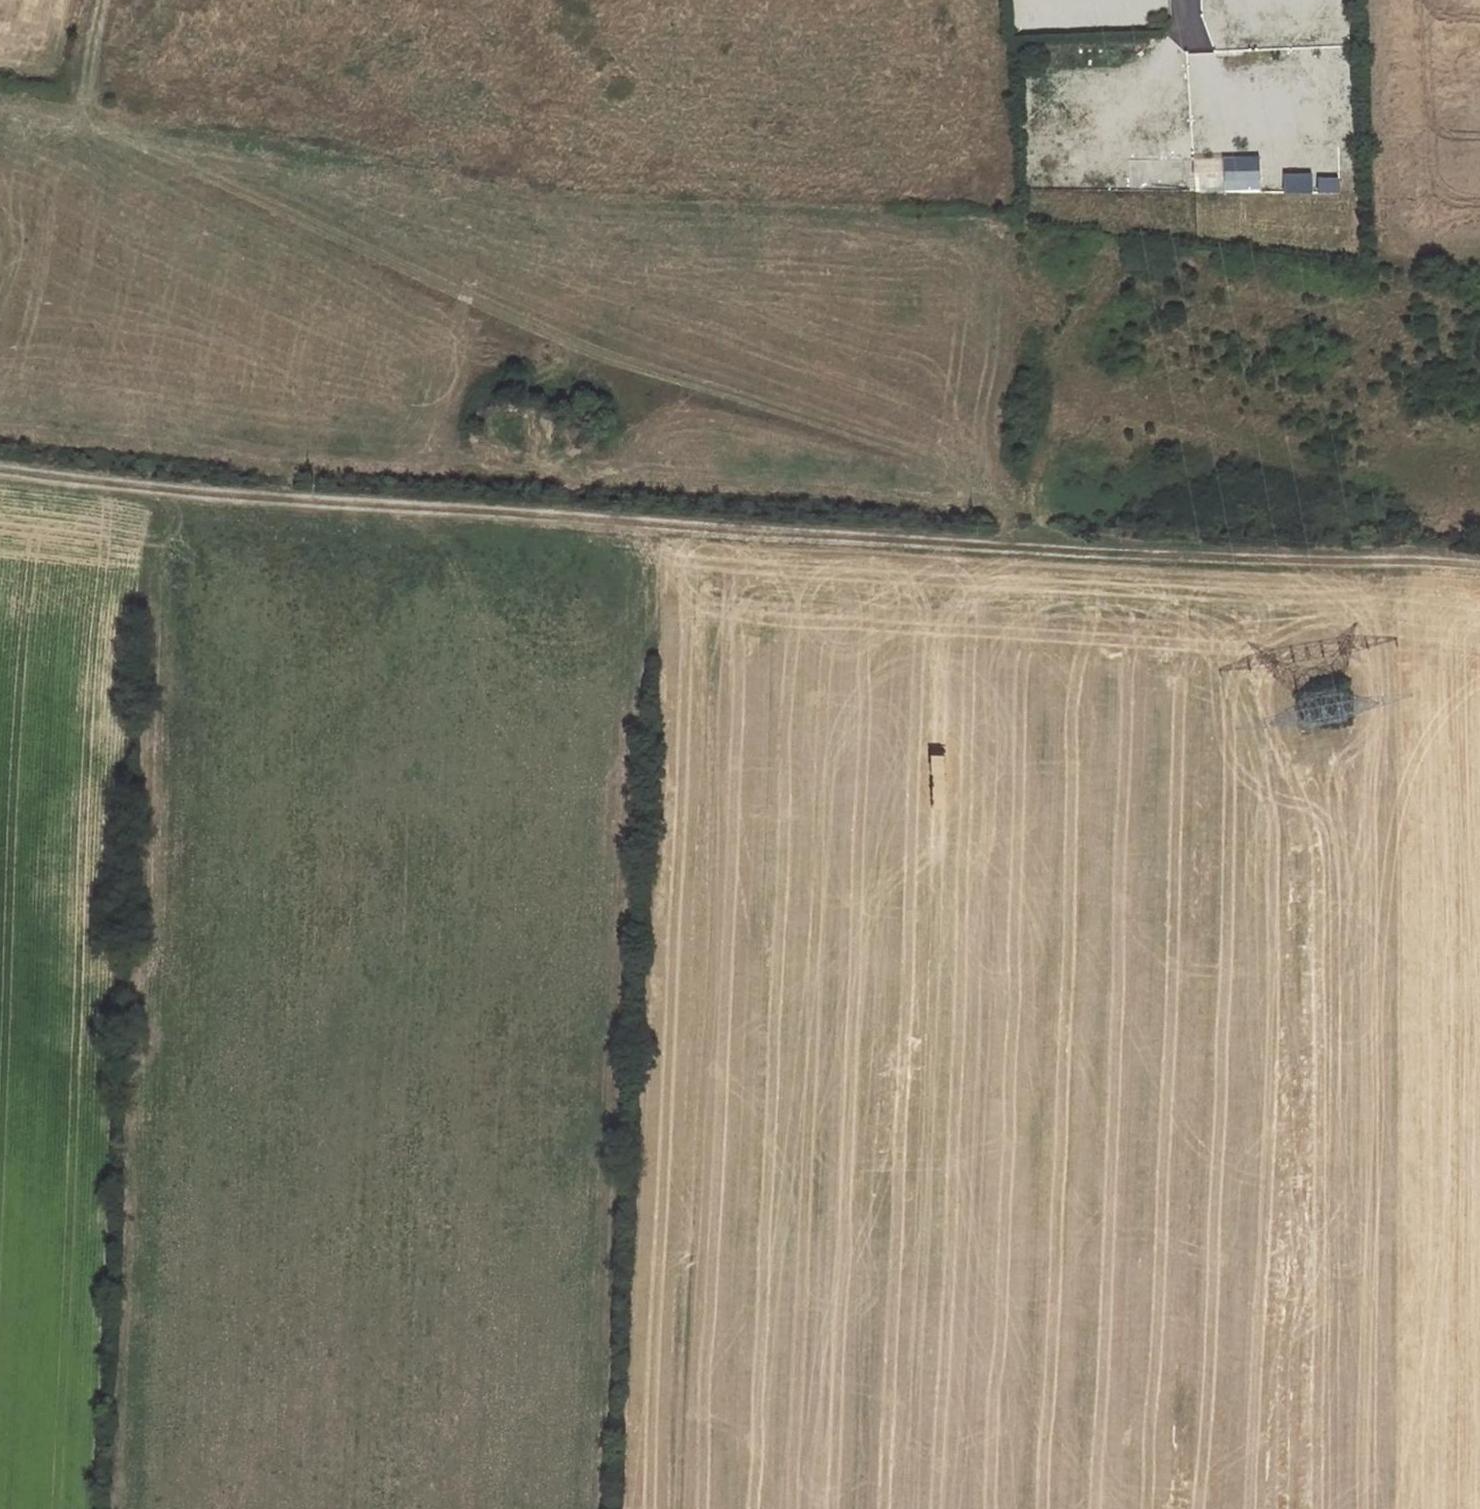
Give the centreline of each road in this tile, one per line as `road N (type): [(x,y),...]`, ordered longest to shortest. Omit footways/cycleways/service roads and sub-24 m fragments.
road 1 (track): [(0,470),(165,492),(1479,572)]

